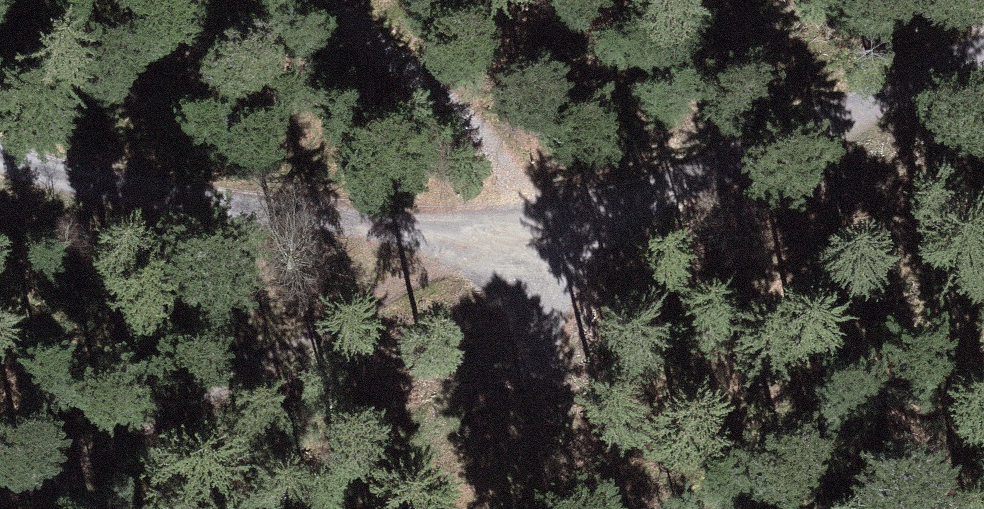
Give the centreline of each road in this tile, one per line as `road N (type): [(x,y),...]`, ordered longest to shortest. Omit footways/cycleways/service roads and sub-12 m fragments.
road 1 (track): [(515,231),(145,200),(0,165)]
road 2 (track): [(983,58),(703,186),(515,231)]
road 3 (track): [(323,0),(515,231)]
road 4 (track): [(515,231),(537,383)]

